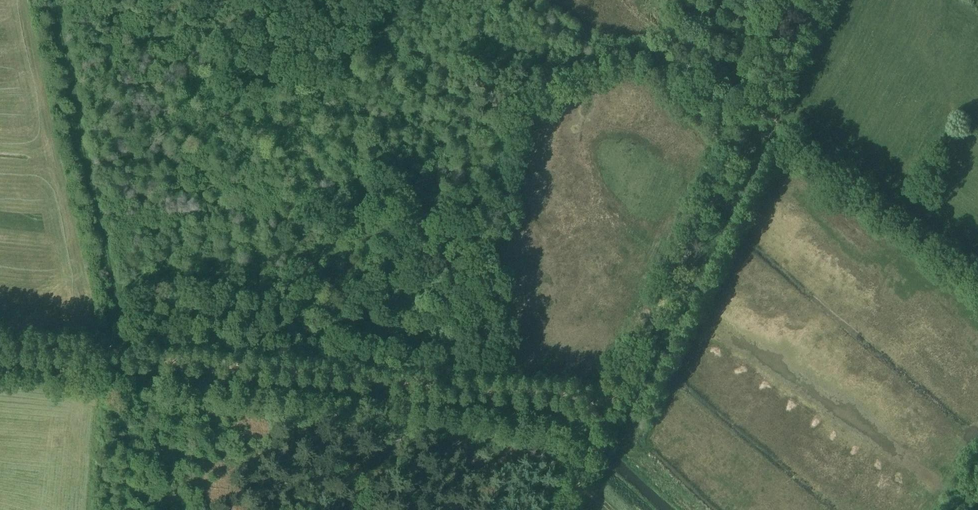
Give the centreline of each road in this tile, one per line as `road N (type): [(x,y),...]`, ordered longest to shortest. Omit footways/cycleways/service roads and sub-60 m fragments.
road 1 (track): [(481,395),(476,238),(456,157),(478,90),(656,42),(775,85)]
road 2 (track): [(616,397),(481,395),(0,346)]
road 3 (track): [(616,397),(817,0)]
road 4 (track): [(131,358),(56,0)]

